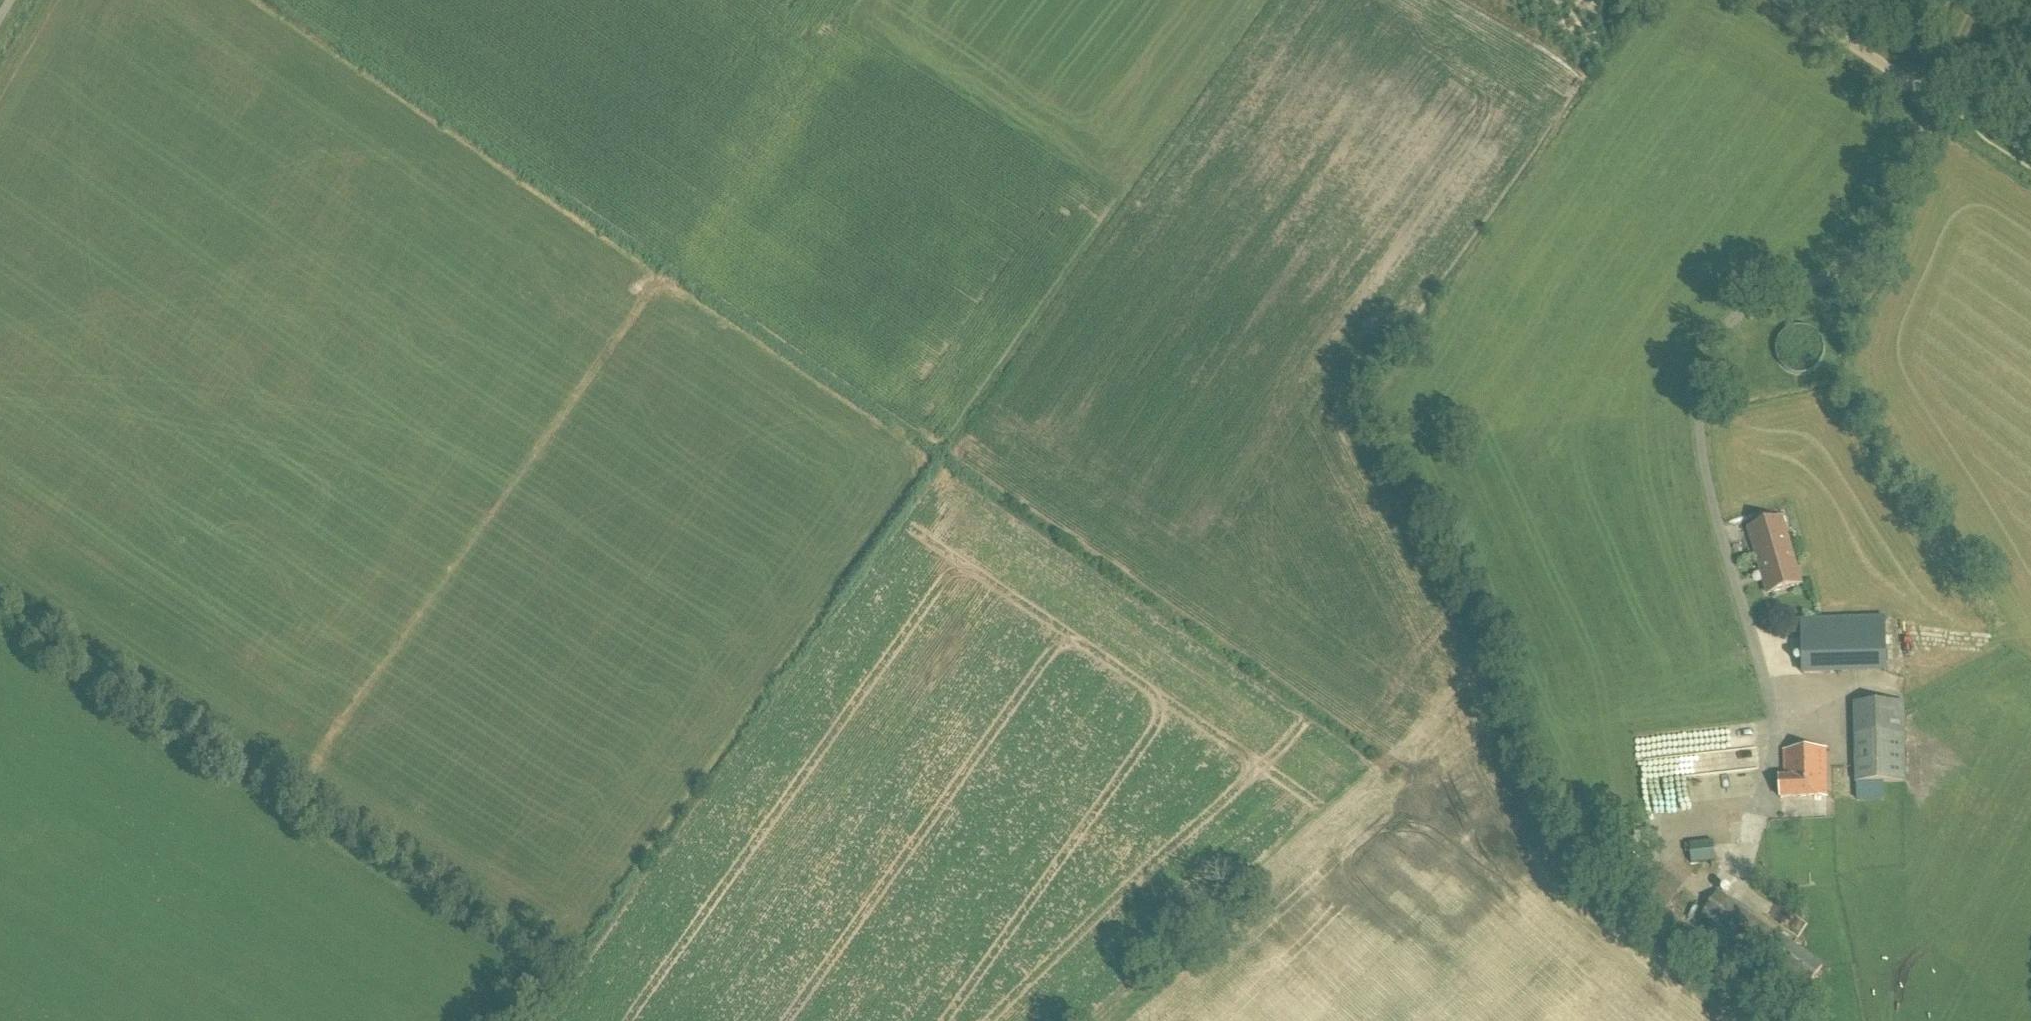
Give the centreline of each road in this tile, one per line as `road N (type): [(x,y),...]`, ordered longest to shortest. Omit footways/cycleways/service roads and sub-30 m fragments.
road 1 (unclassified): [(1748,659),(1688,406),(1693,352),(1711,312),(1741,285),(1845,252),(1872,225),(1936,96),(1784,0)]

